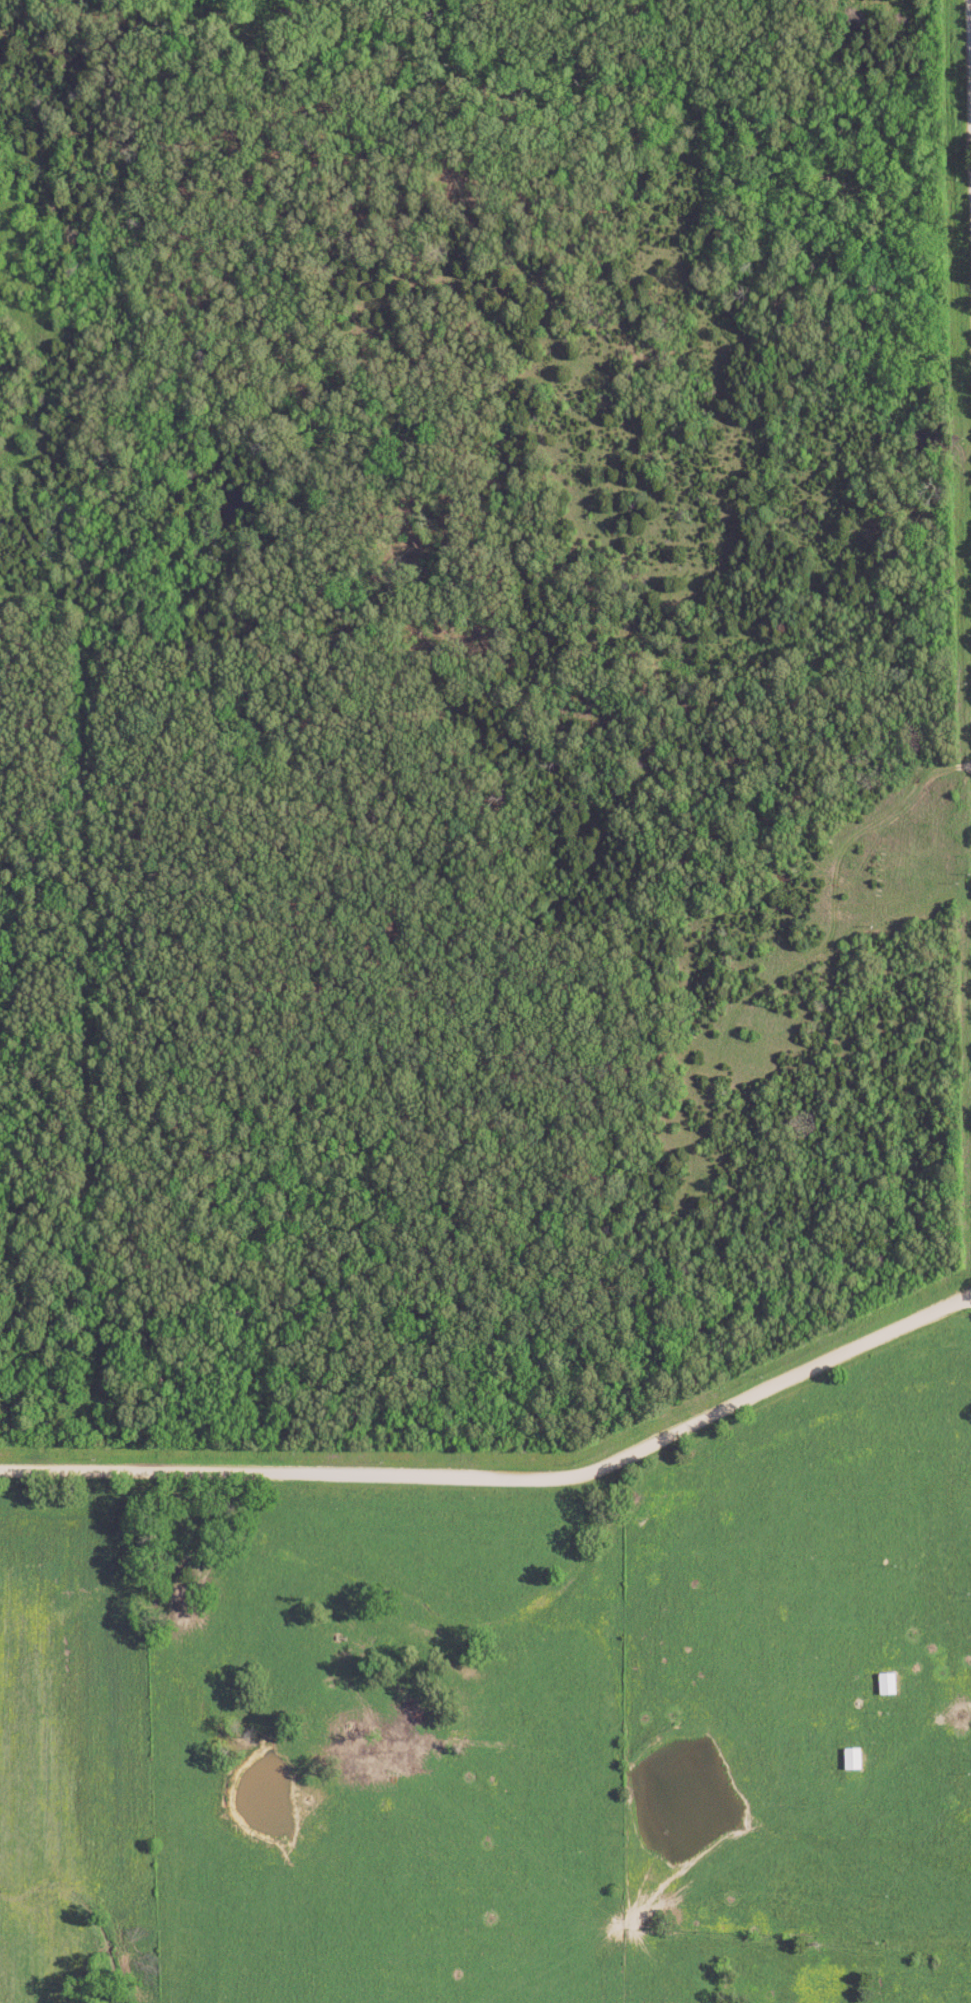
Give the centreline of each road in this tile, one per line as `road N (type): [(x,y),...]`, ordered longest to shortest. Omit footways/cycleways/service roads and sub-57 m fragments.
road 1 (residential): [(0,1465),(580,1474),(970,1290)]
road 2 (residential): [(970,184),(970,0)]

